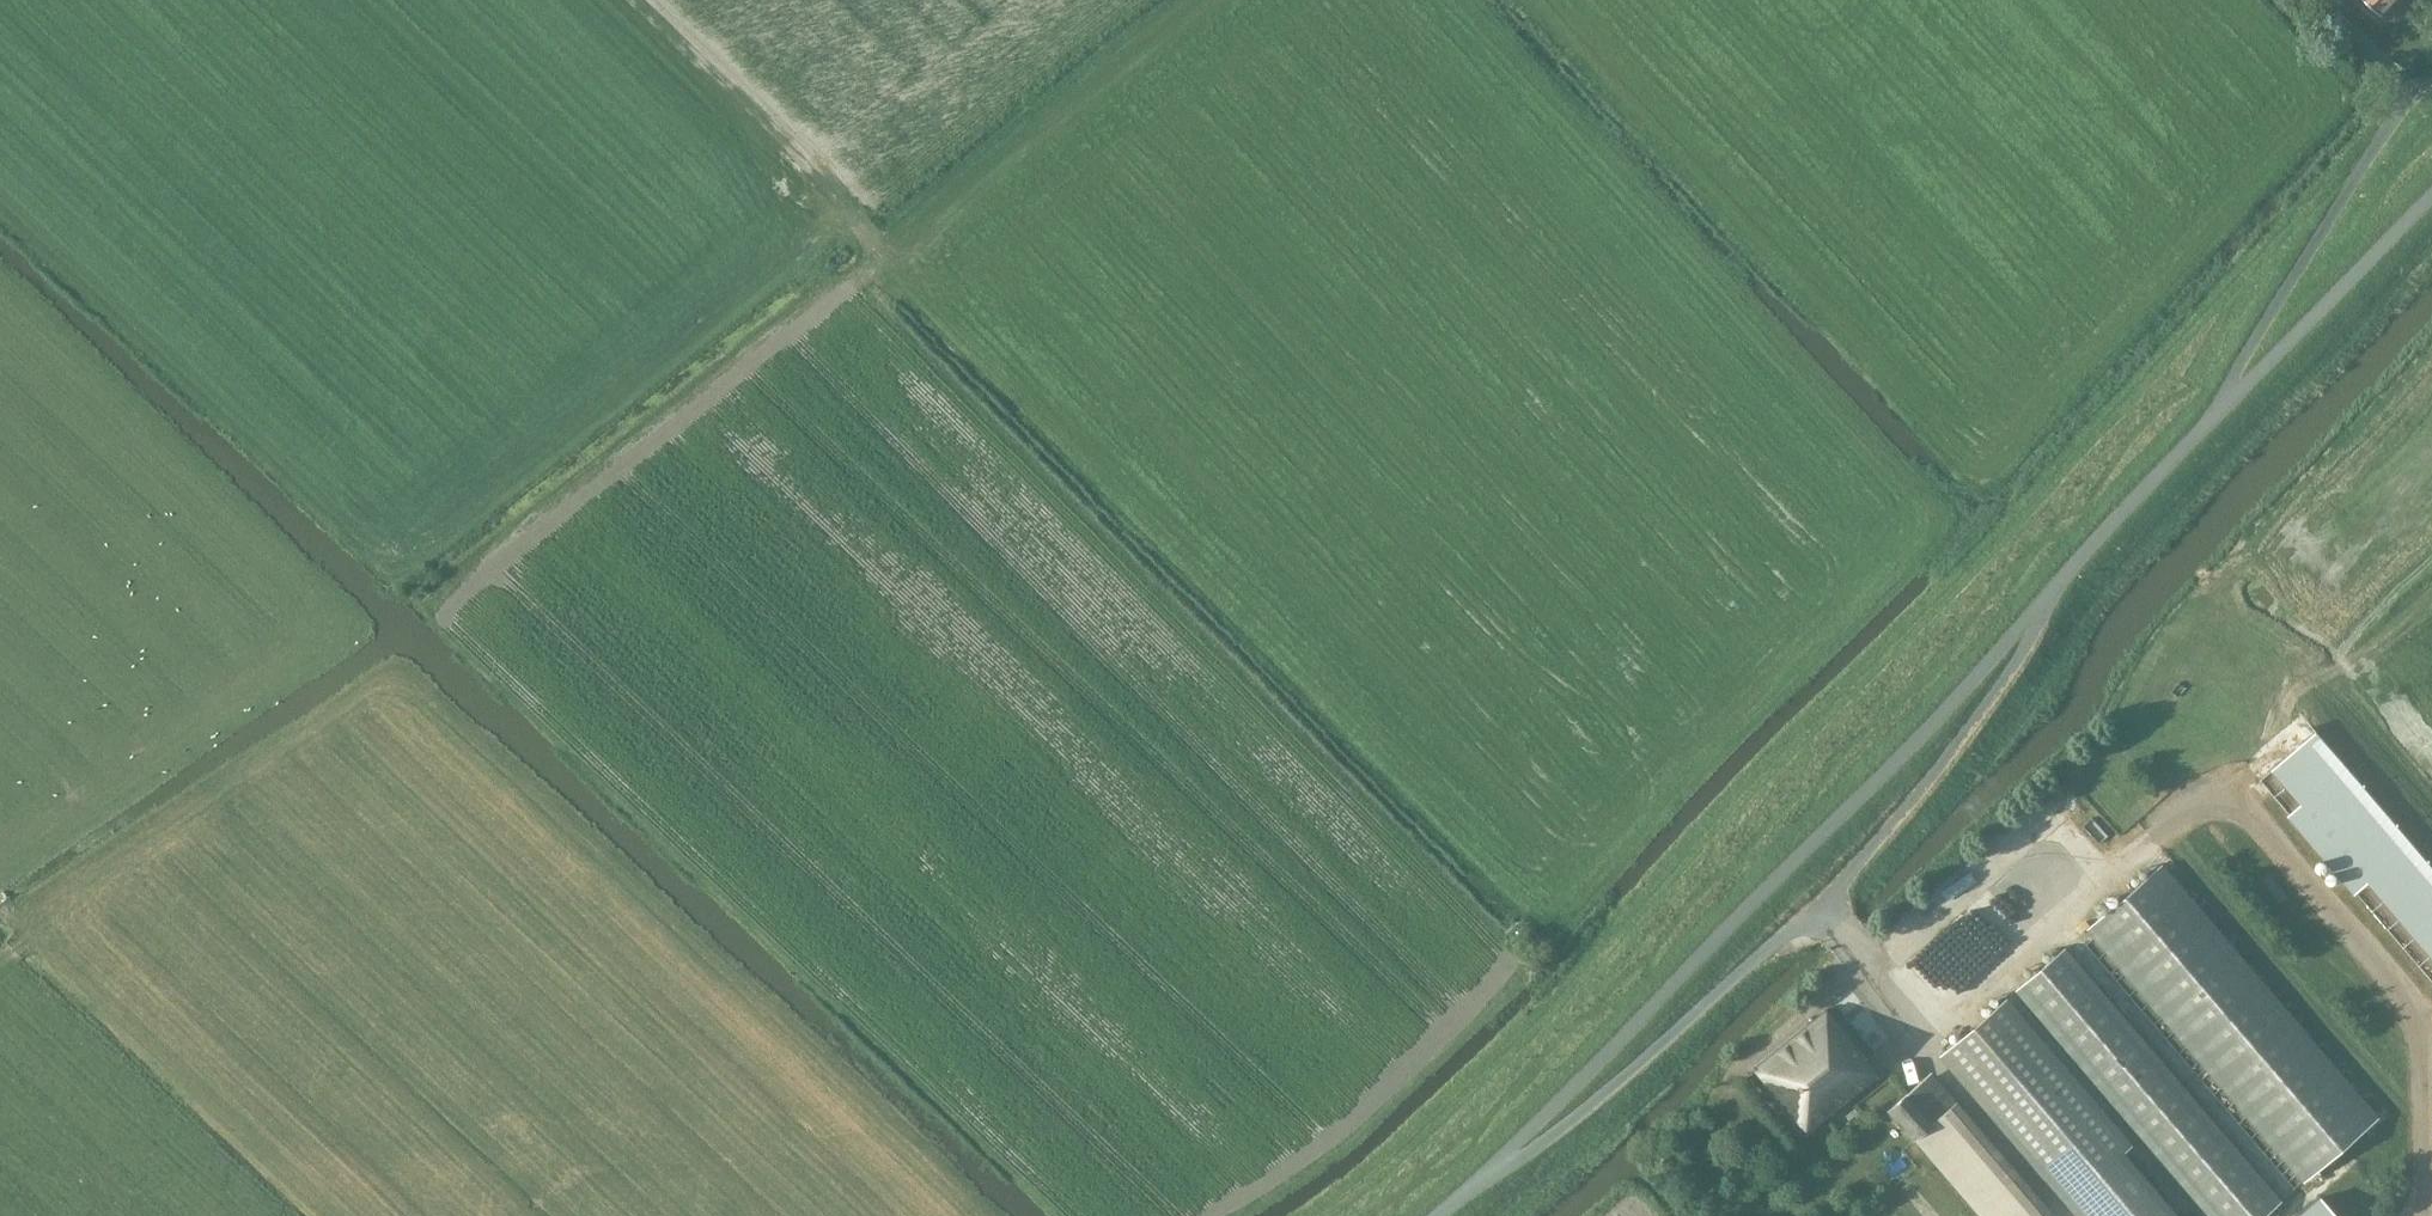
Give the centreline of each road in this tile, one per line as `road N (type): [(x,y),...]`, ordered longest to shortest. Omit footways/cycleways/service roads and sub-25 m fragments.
road 1 (unclassified): [(1429,1215),(1595,1064),(2431,192)]

